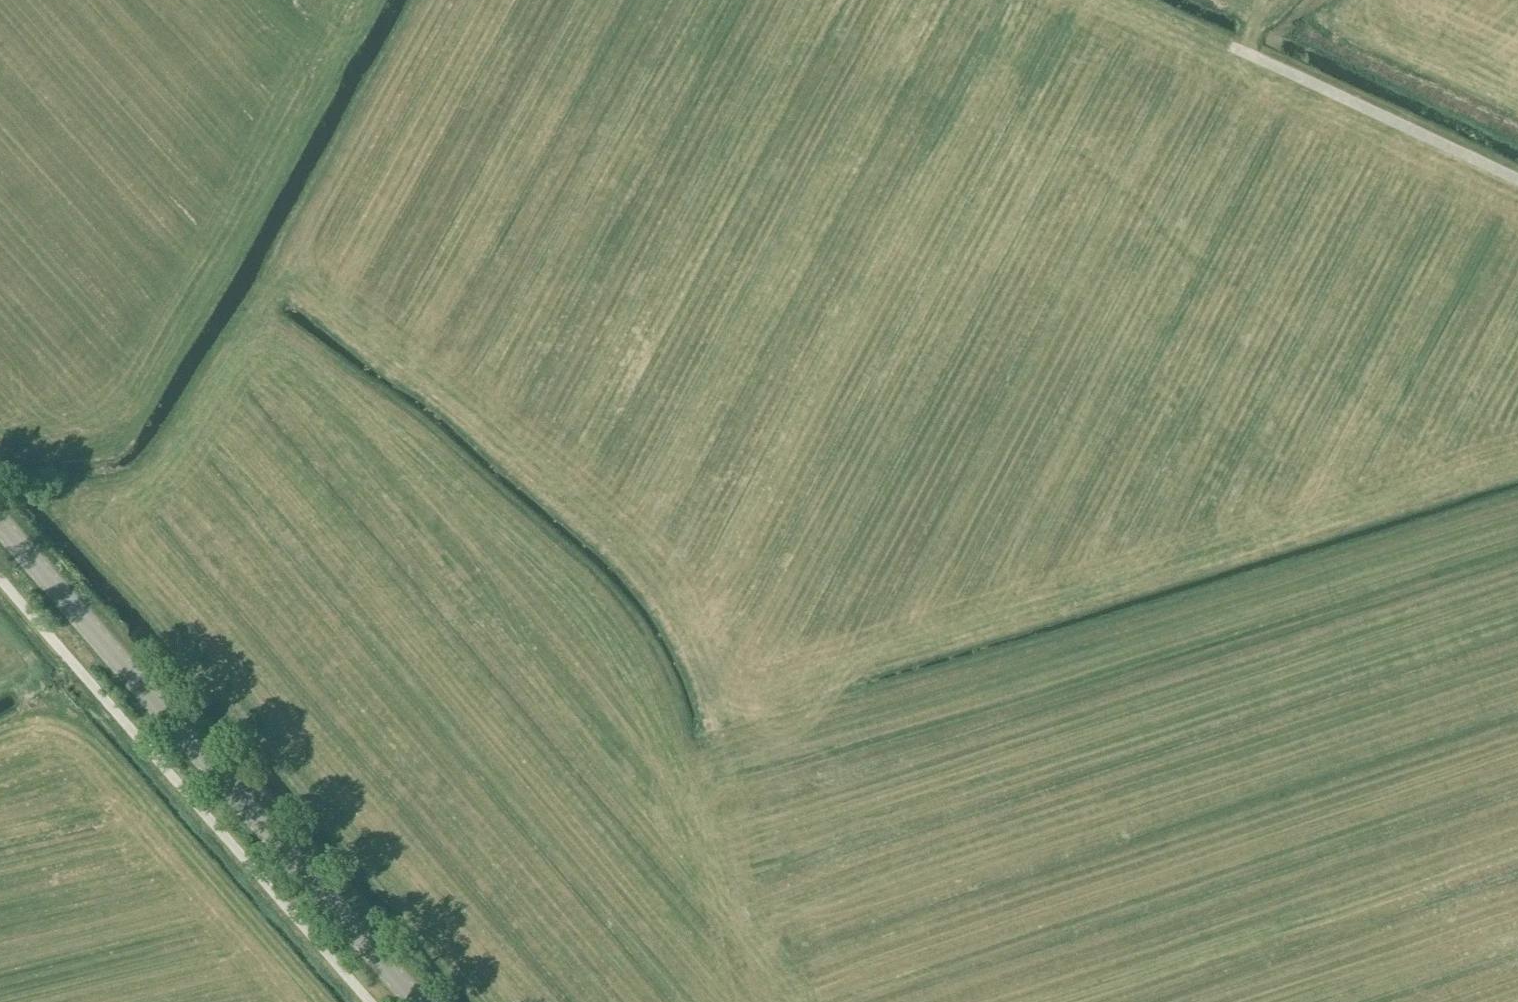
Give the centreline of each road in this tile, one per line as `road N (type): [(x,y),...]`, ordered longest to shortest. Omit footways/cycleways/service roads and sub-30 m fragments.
road 1 (tertiary): [(416,1001),(0,528)]
road 2 (track): [(1248,54),(1517,181)]

